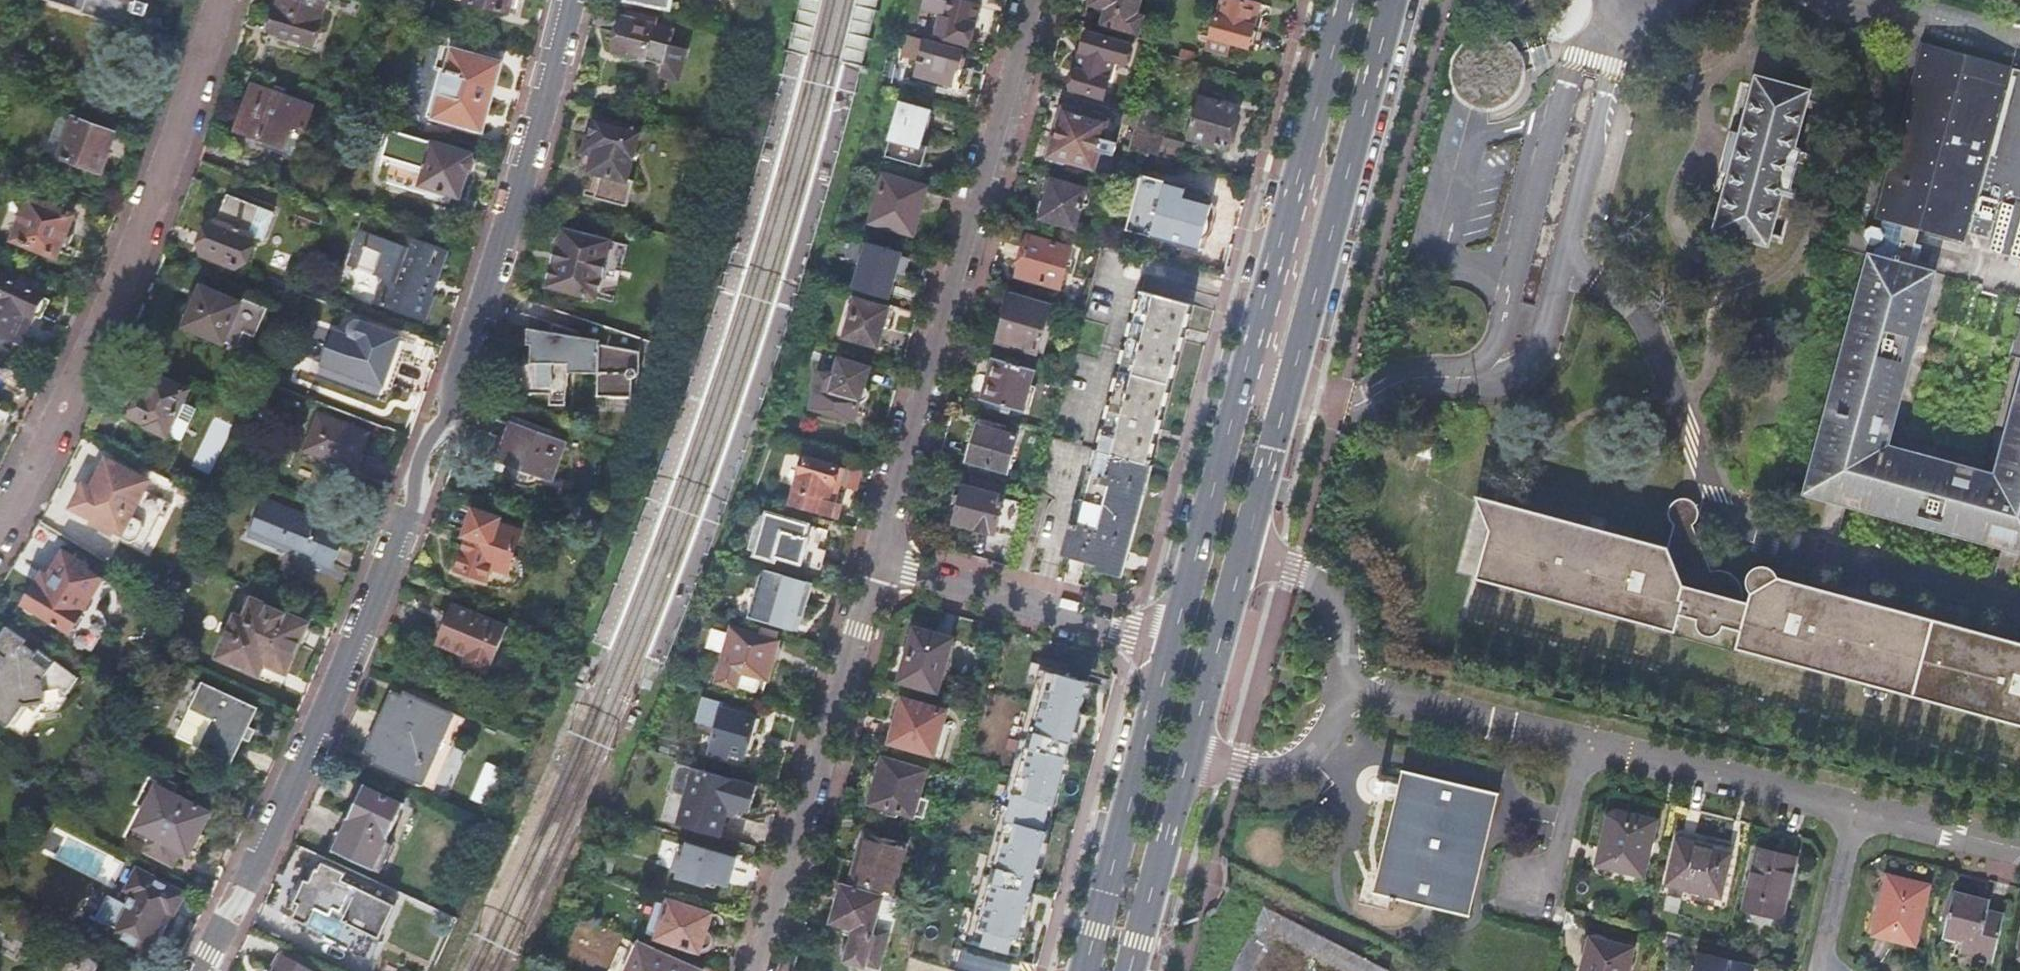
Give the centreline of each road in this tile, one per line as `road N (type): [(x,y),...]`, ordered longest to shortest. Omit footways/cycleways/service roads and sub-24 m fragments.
road 1 (residential): [(575,0),(528,197),(443,451),(334,710),(201,970)]
road 2 (primary): [(1347,0),(1174,639)]
road 3 (residential): [(225,0),(133,269),(65,423),(0,537)]
road 4 (residential): [(882,562),(1030,0)]
road 5 (primary): [(1246,553),(1394,0)]
road 6 (residential): [(756,970),(882,562)]
road 7 (primary): [(1174,639),(1085,970)]
road 8 (residential): [(1174,639),(882,562)]
road 9 (residential): [(1585,743),(1856,810)]
road 10 (residential): [(1347,686),(1585,743)]
road 11 (primary): [(1130,970),(1190,752)]
road 12 (primary): [(1190,752),(1246,553)]
road 13 (residential): [(1190,752),(1266,767),(1291,762),(1333,726),(1347,686)]
road 14 (residential): [(1347,686),(1347,634),(1330,589),(1309,571),(1246,553)]
road 15 (residential): [(1585,743),(1557,857),(1522,895)]
road 16 (residential): [(1856,810),(2019,848)]
road 17 (residential): [(1856,810),(1824,949),(1827,970)]

